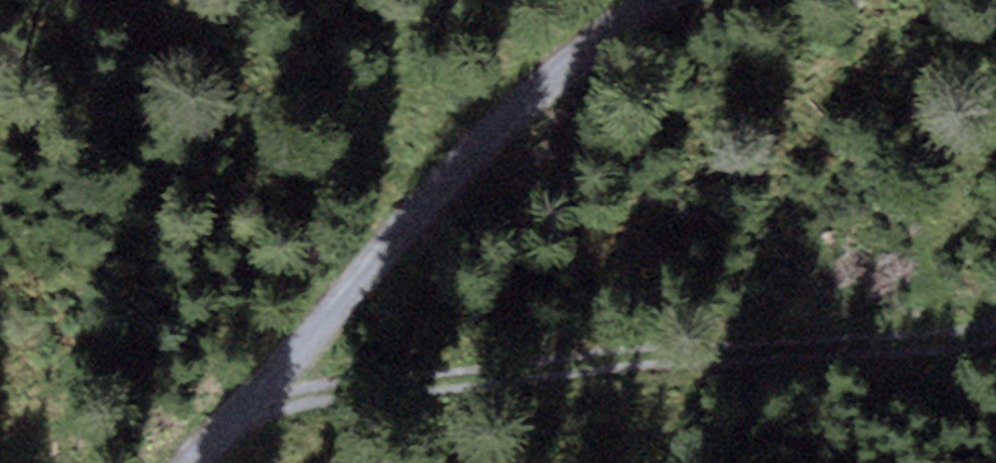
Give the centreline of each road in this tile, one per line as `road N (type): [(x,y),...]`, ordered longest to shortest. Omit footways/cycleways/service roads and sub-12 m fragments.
road 1 (track): [(264,386),(388,385),(796,339),(995,330)]
road 2 (track): [(202,462),(557,65),(655,0)]

